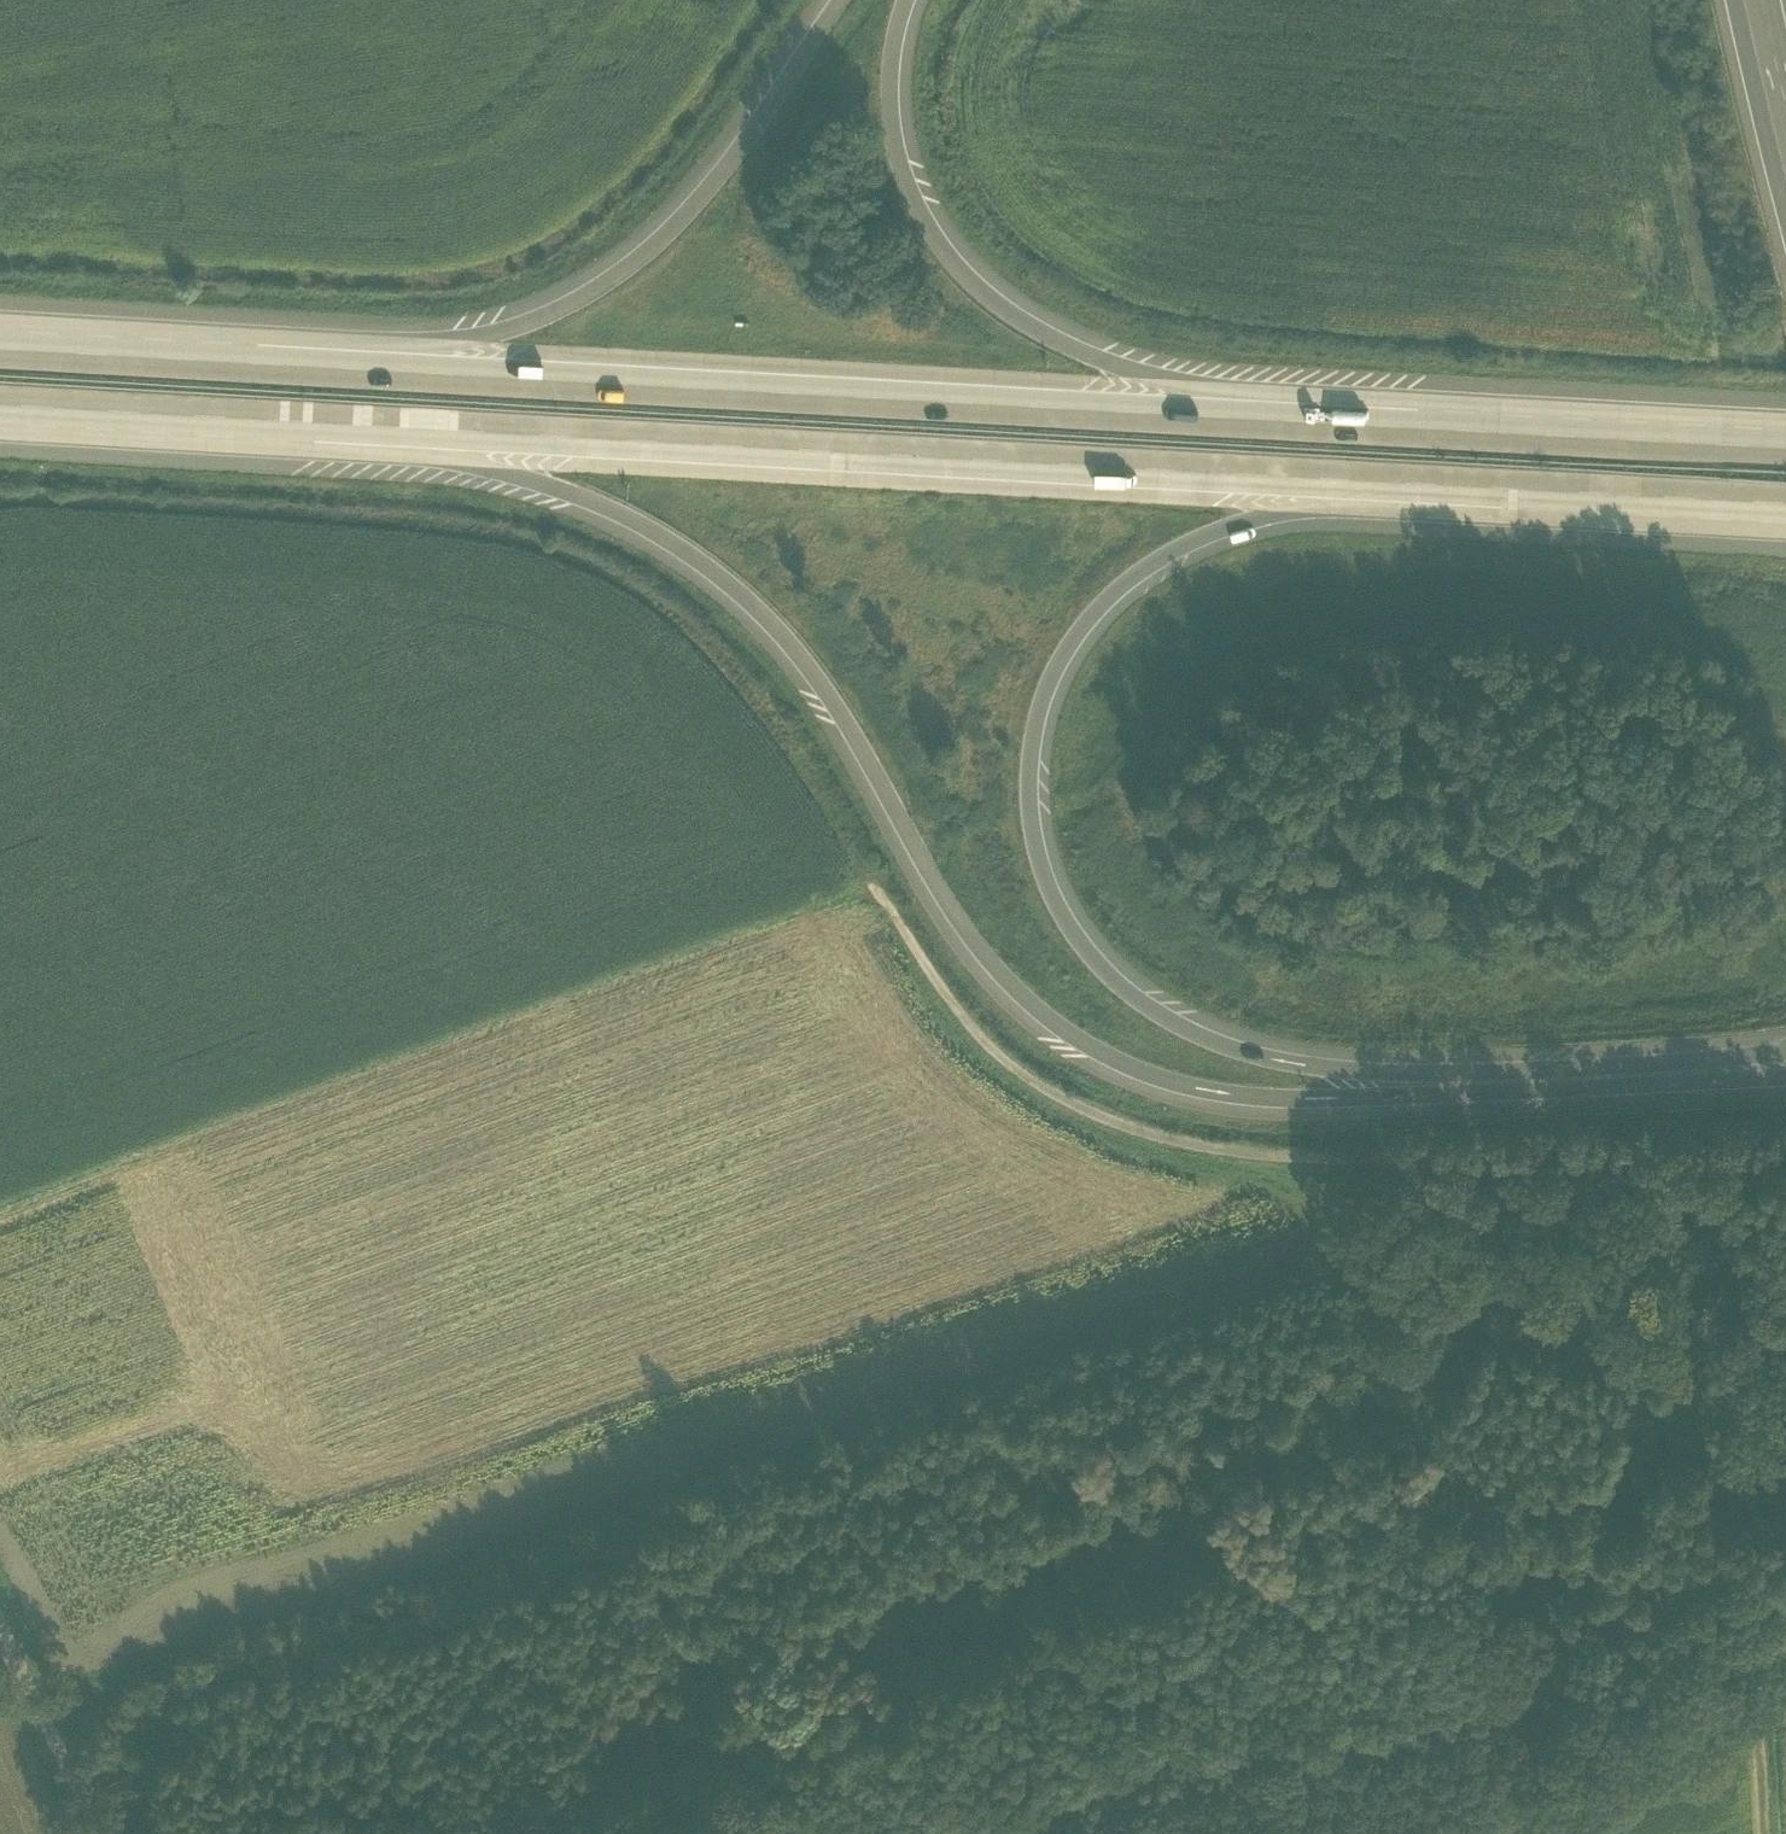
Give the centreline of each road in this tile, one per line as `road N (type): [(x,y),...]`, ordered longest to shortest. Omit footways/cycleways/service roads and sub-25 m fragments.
road 1 (track): [(0,489),(444,516),(590,556),(710,639),(786,730),(949,1002),(980,1036),(1020,1074),(1142,1130),(1274,1154),(1351,1156),(1785,1148)]
road 2 (motorway): [(311,421),(552,489),(644,527),(712,571),(782,631),(840,707),(966,934),(1019,992),(1082,1041),(1155,1074),(1229,1090),(1328,1092),(1785,1066)]
road 3 (motorway): [(1785,1043),(1575,1061),(1363,1066),(1237,1048),(1174,1021),(1117,979),(1049,886),(1035,828),(1034,731),(1064,653),(1098,606),(1192,539),(1264,516),(1504,488)]
road 4 (motorway): [(311,421),(1504,488)]
road 5 (motorway): [(1418,427),(255,362)]
road 6 (motorway): [(1418,427),(1297,395),(1111,365),(1042,332),(980,286),(917,209),(896,150),(891,86),(907,0)]
road 7 (motorway): [(843,0),(728,167),(609,278),(499,333),(255,362)]
road 8 (motorway): [(1785,448),(1418,427)]
road 9 (motorway): [(0,403),(311,421)]
road 10 (motorway): [(1504,488),(1785,504)]
road 11 (motorway): [(255,362),(0,347)]
road 12 (unclassified): [(101,1833),(0,1613)]
road 13 (secondary): [(1785,130),(1755,0)]

